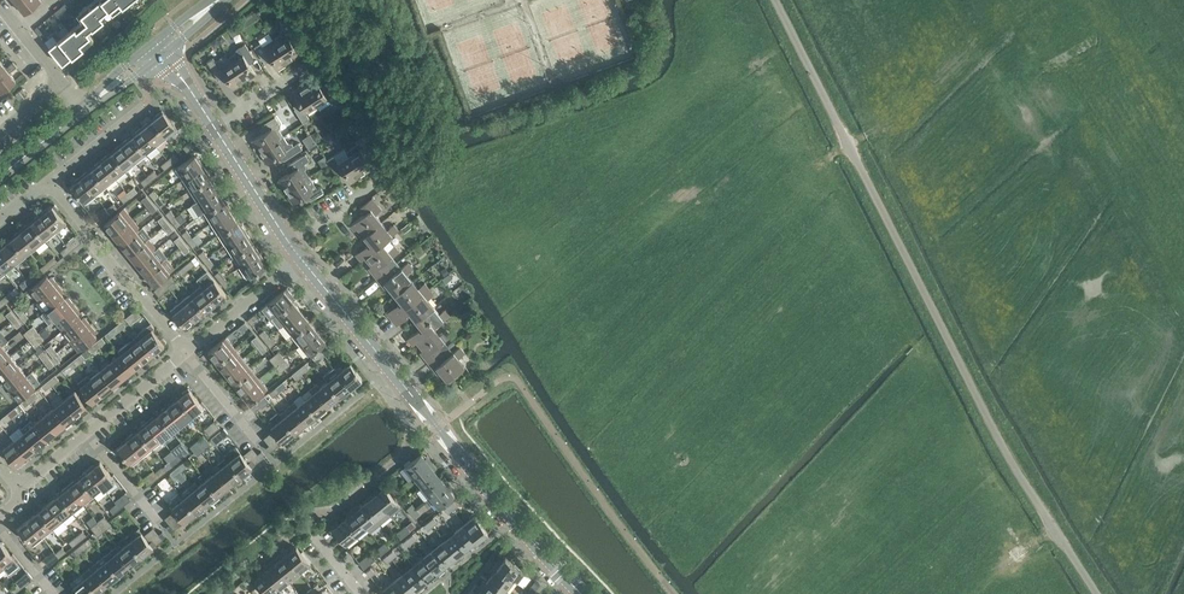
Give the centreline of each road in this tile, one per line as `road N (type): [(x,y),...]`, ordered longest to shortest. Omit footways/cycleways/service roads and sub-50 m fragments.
road 1 (unclassified): [(1096,593),(989,422),(774,0)]
road 2 (tertiary): [(588,593),(296,248)]
road 3 (residential): [(190,352),(49,181)]
road 4 (residential): [(190,352),(289,265),(296,248)]
road 5 (tertiary): [(296,248),(216,130)]
road 6 (residential): [(275,465),(190,352)]
road 7 (residential): [(176,544),(96,434)]
road 8 (residential): [(96,434),(190,352)]
road 9 (residential): [(296,248),(303,233),(392,174)]
road 10 (residential): [(49,181),(146,105)]
road 11 (residential): [(216,130),(315,62)]

